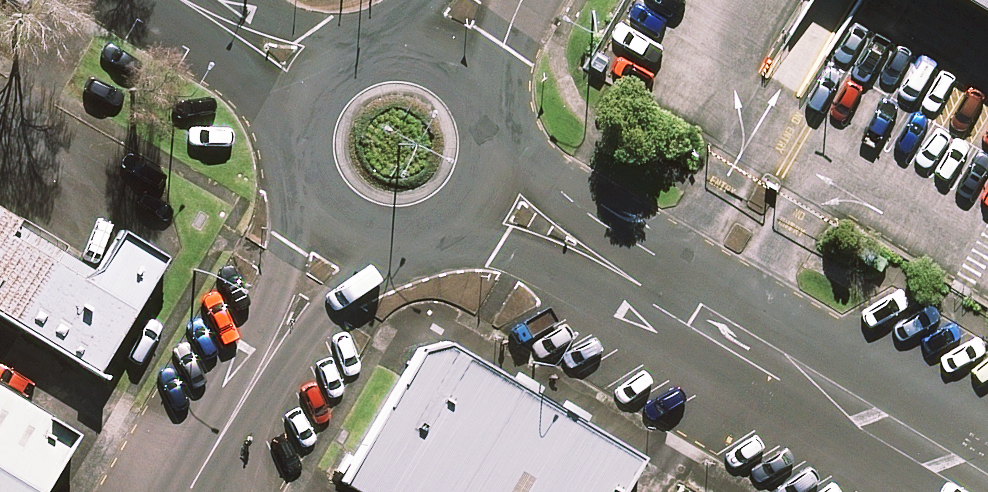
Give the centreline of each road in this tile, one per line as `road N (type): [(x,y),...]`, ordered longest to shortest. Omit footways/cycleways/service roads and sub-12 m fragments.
road 1 (unclassified): [(489,196),(987,491)]
road 2 (unclassified): [(190,491),(347,228)]
road 3 (unclassified): [(180,0),(324,85)]
road 4 (unclassified): [(489,196),(463,225),(428,242),(389,244),(347,228)]
road 5 (unclassified): [(347,228),(324,205),(307,170),(305,132),(324,85)]
road 6 (unclassified): [(454,60),(483,86),(500,121),(502,160),(489,196)]
road 7 (unclassified): [(324,85),(379,50),(418,47),(454,60)]

